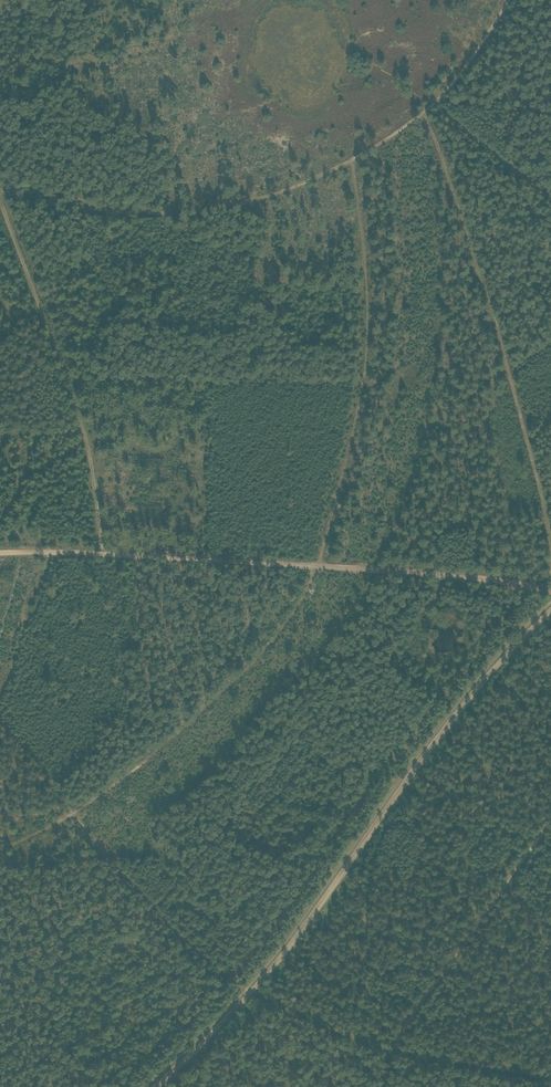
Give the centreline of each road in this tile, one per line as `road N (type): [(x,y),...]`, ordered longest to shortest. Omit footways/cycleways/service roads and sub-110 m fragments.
road 1 (track): [(351,163),(369,312),(366,361),(356,422),(314,566),(446,573),(550,592)]
road 2 (track): [(550,1081),(363,1040),(264,998),(184,940),(72,818),(0,849)]
road 3 (track): [(154,1086),(253,991),(494,669),(550,611)]
road 4 (track): [(0,197),(87,426),(103,553),(0,552)]
road 5 (track): [(314,566),(101,553)]
road 6 (track): [(550,199),(435,104)]
road 7 (track): [(435,104),(512,0)]

